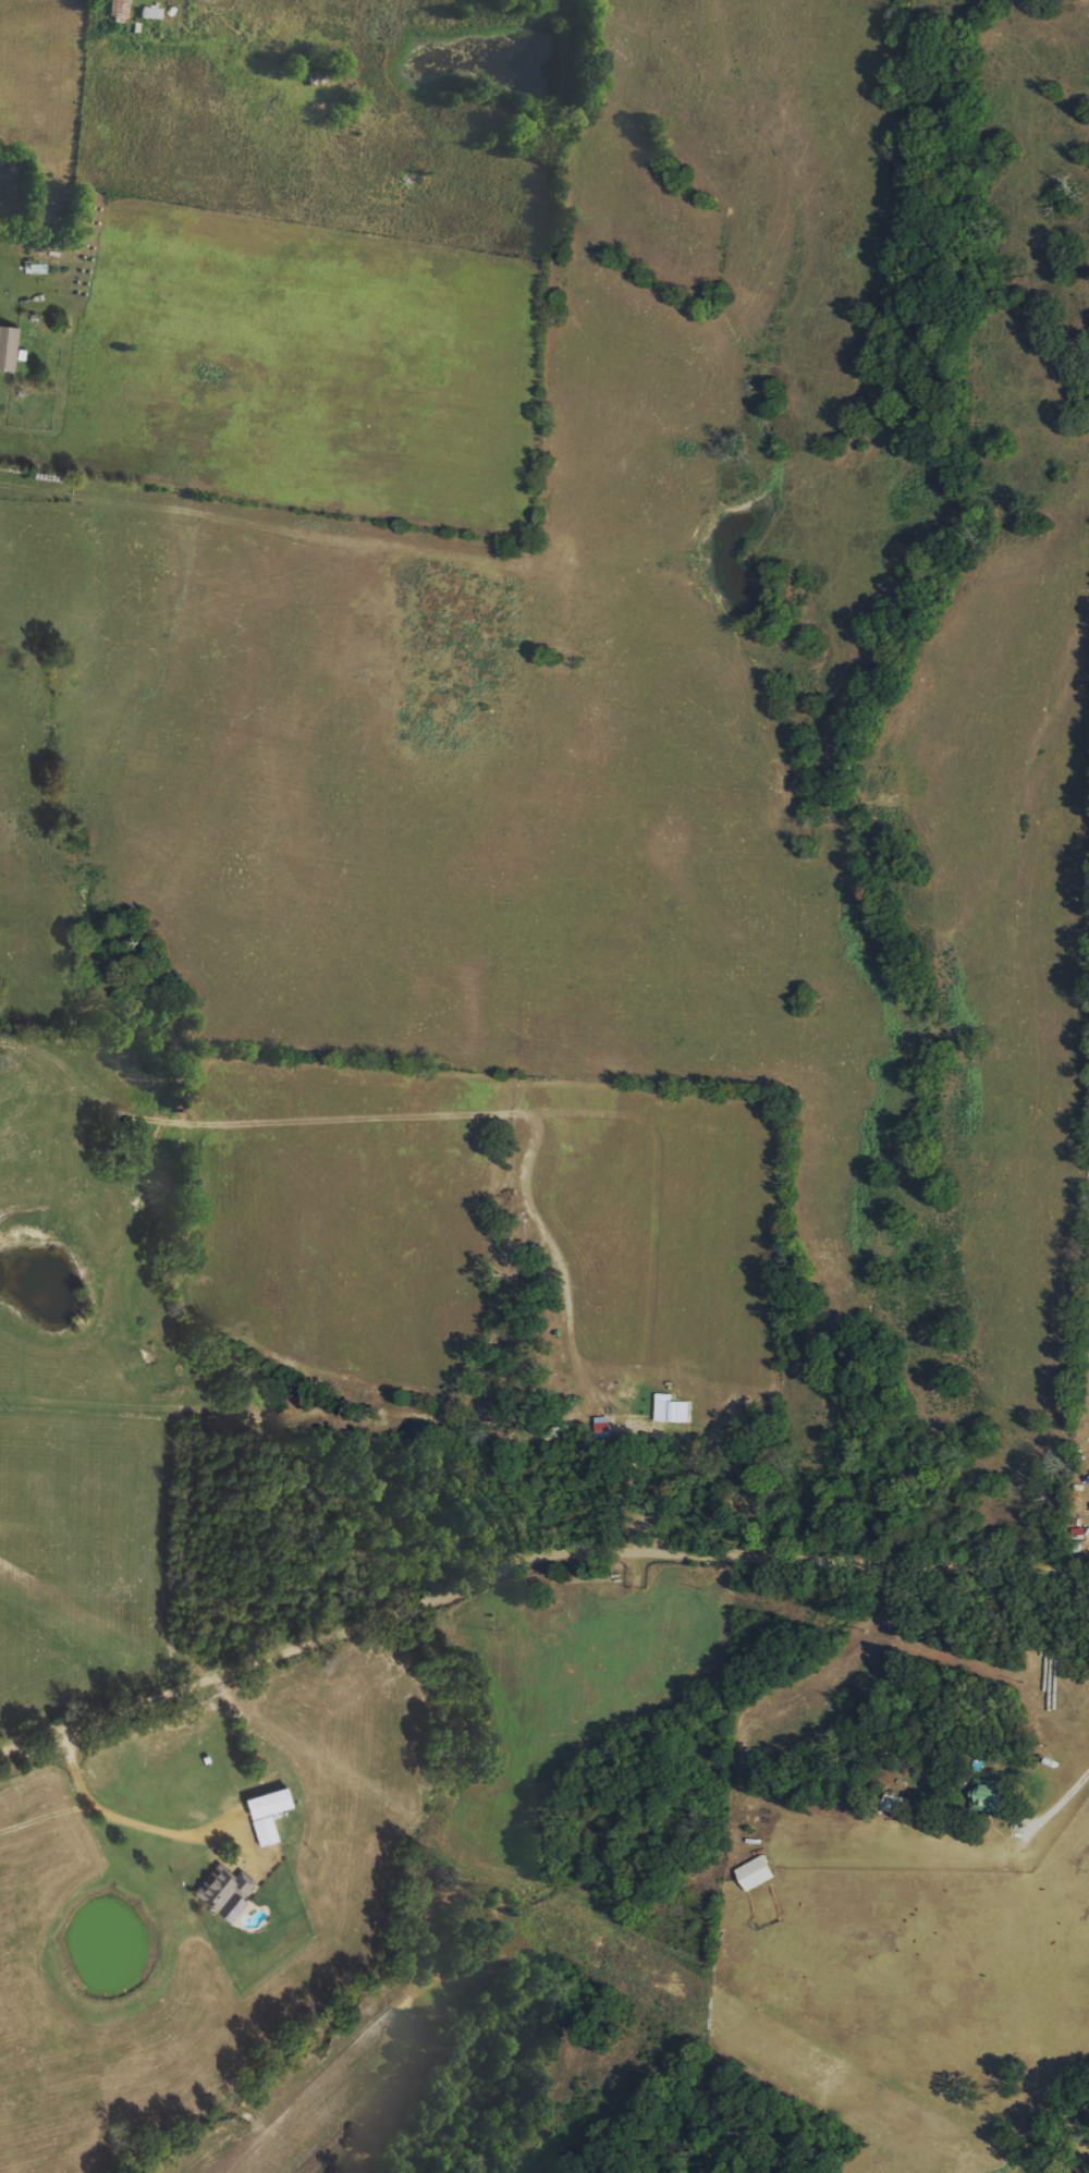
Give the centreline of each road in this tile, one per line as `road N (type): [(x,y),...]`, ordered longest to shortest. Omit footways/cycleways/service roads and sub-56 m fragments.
road 1 (residential): [(1088,1552),(530,1554),(184,1700),(0,1764)]

